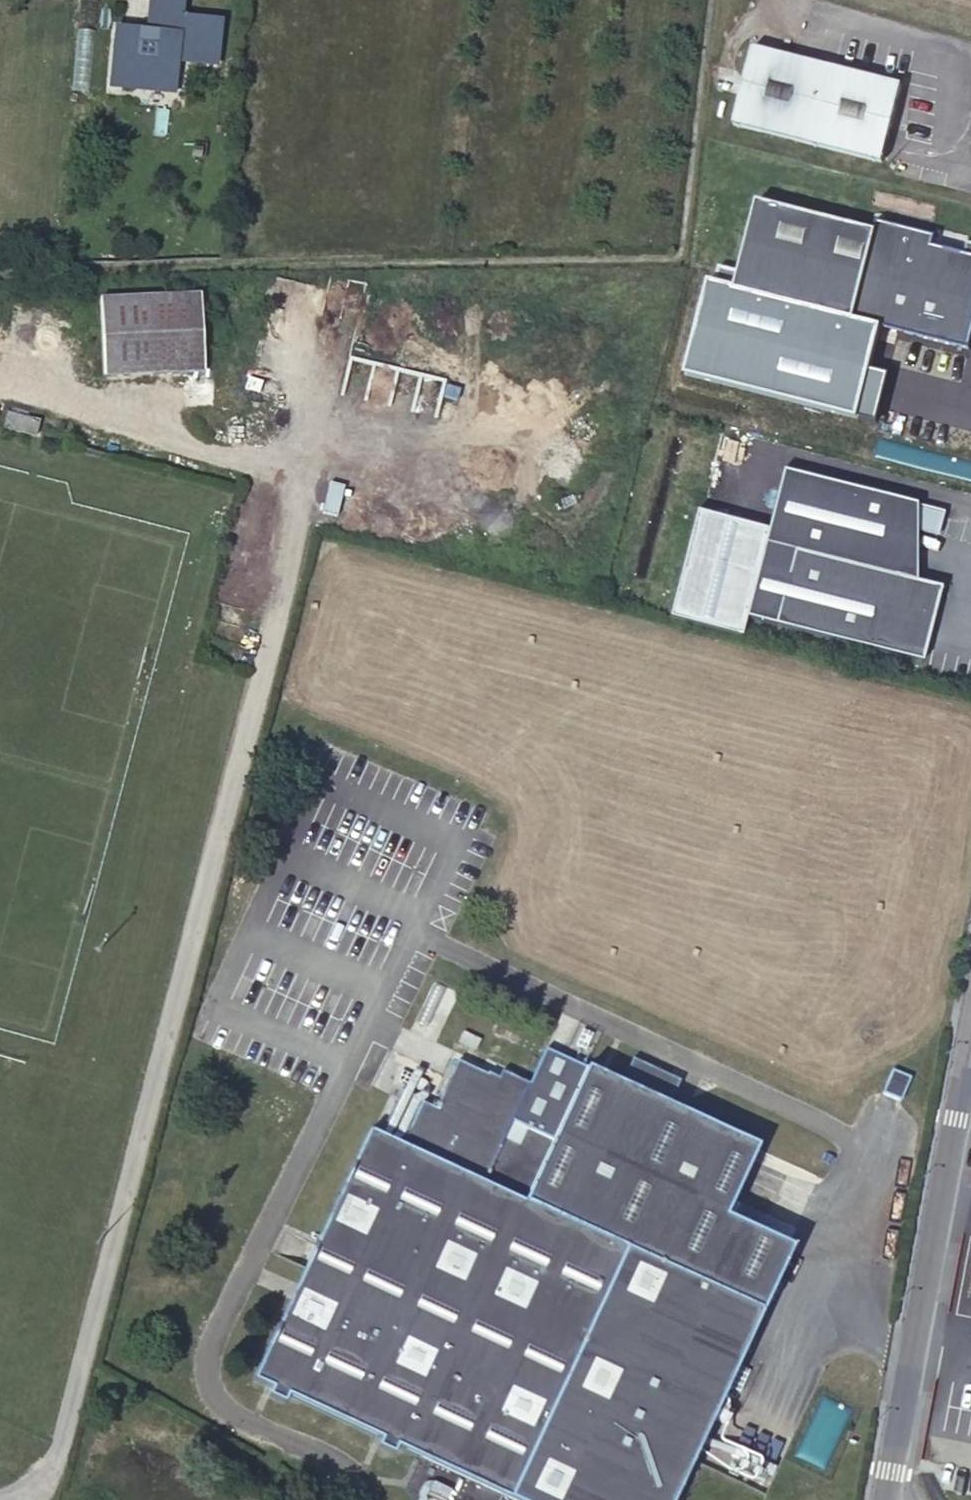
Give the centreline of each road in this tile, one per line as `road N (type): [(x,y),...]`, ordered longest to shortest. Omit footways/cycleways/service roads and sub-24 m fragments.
road 1 (residential): [(970,1035),(884,1499)]

